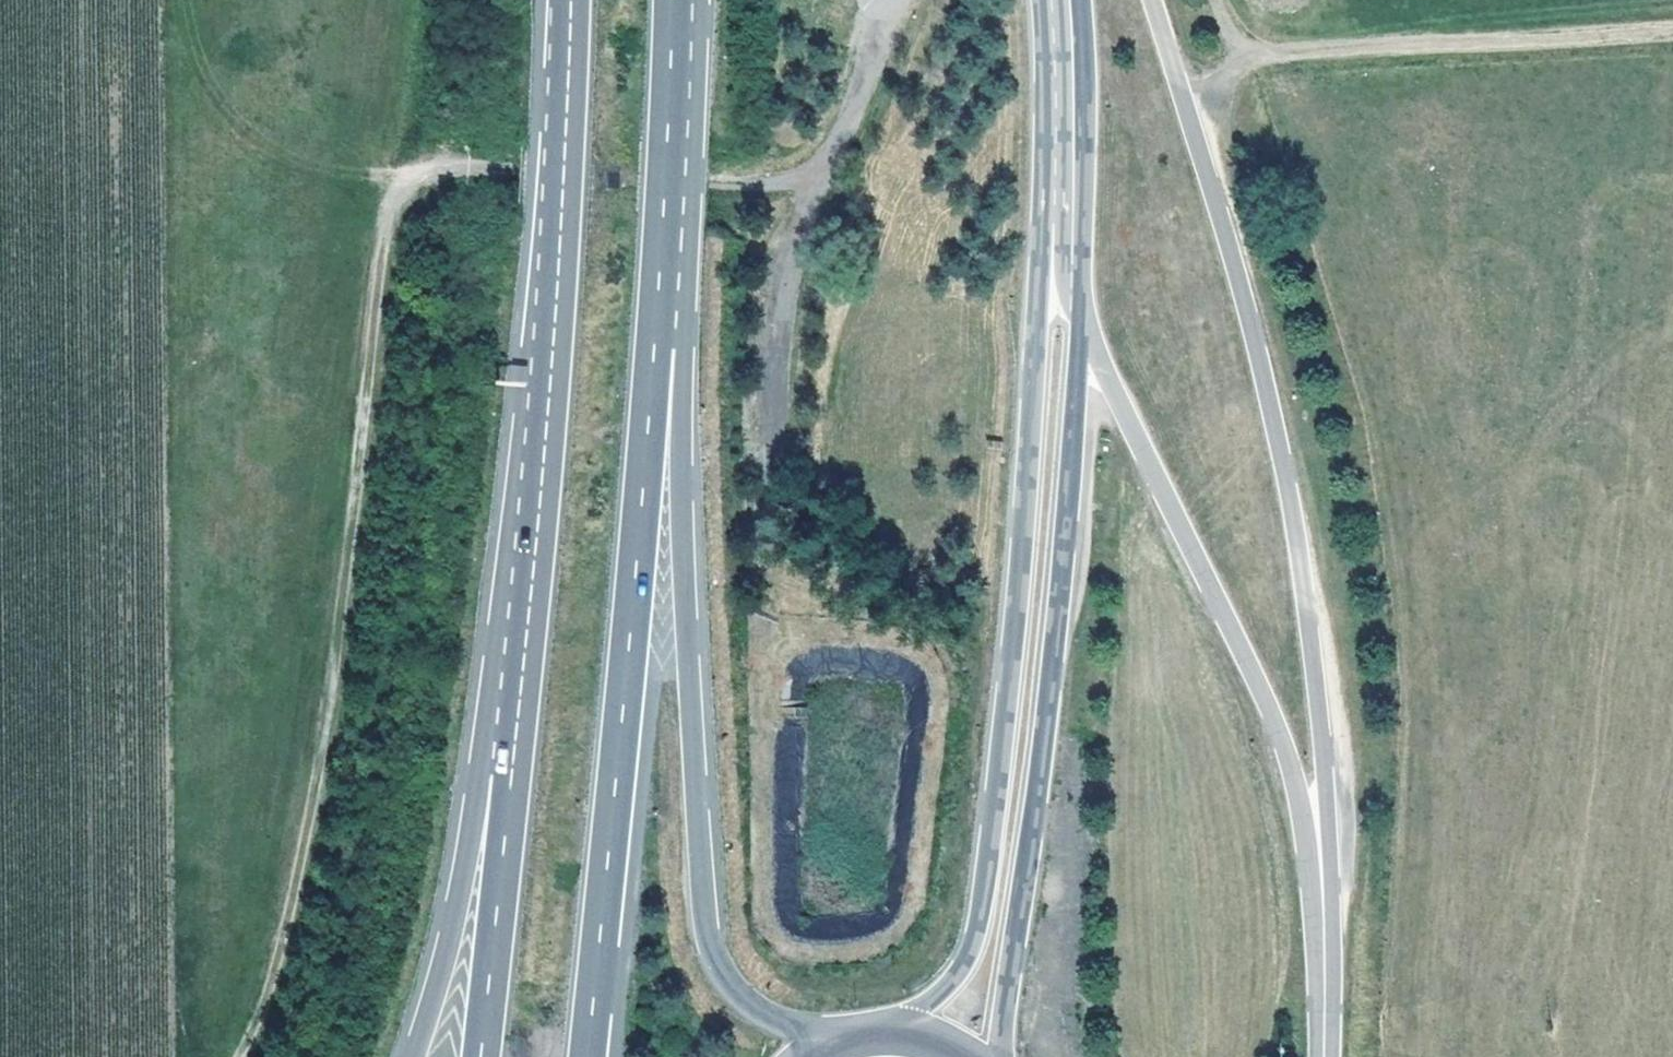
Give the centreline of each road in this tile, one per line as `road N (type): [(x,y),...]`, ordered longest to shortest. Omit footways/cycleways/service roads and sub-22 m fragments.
road 1 (track): [(881,0),(866,87),(805,171),(715,183),(428,167),(408,181),(367,358),(319,792),(269,996),(240,1056)]
road 2 (secondary): [(1324,992),(1324,766),(1287,484),(1221,197),(1156,0)]
road 3 (tertiary): [(1061,256),(1034,372),(981,924),(958,983),(906,1031)]
road 4 (motorway): [(833,1044),(755,1015),(719,969),(705,926),(682,491),(675,418),(655,344)]
road 5 (tertiary): [(1005,1056),(1066,576),(1087,323)]
road 6 (secondary): [(1087,323),(1281,734),(1310,834),(1324,992)]
road 7 (motorway): [(587,1056),(655,344)]
road 8 (motorway): [(570,0),(554,282),(514,699)]
road 9 (track): [(1187,96),(1214,64),(1266,56),(1672,36)]
road 10 (motorway): [(514,699),(416,1056)]
road 11 (motorway): [(514,699),(483,1056)]
road 12 (motorway): [(655,344),(675,0)]
road 13 (secondary): [(1061,256),(1062,0)]

